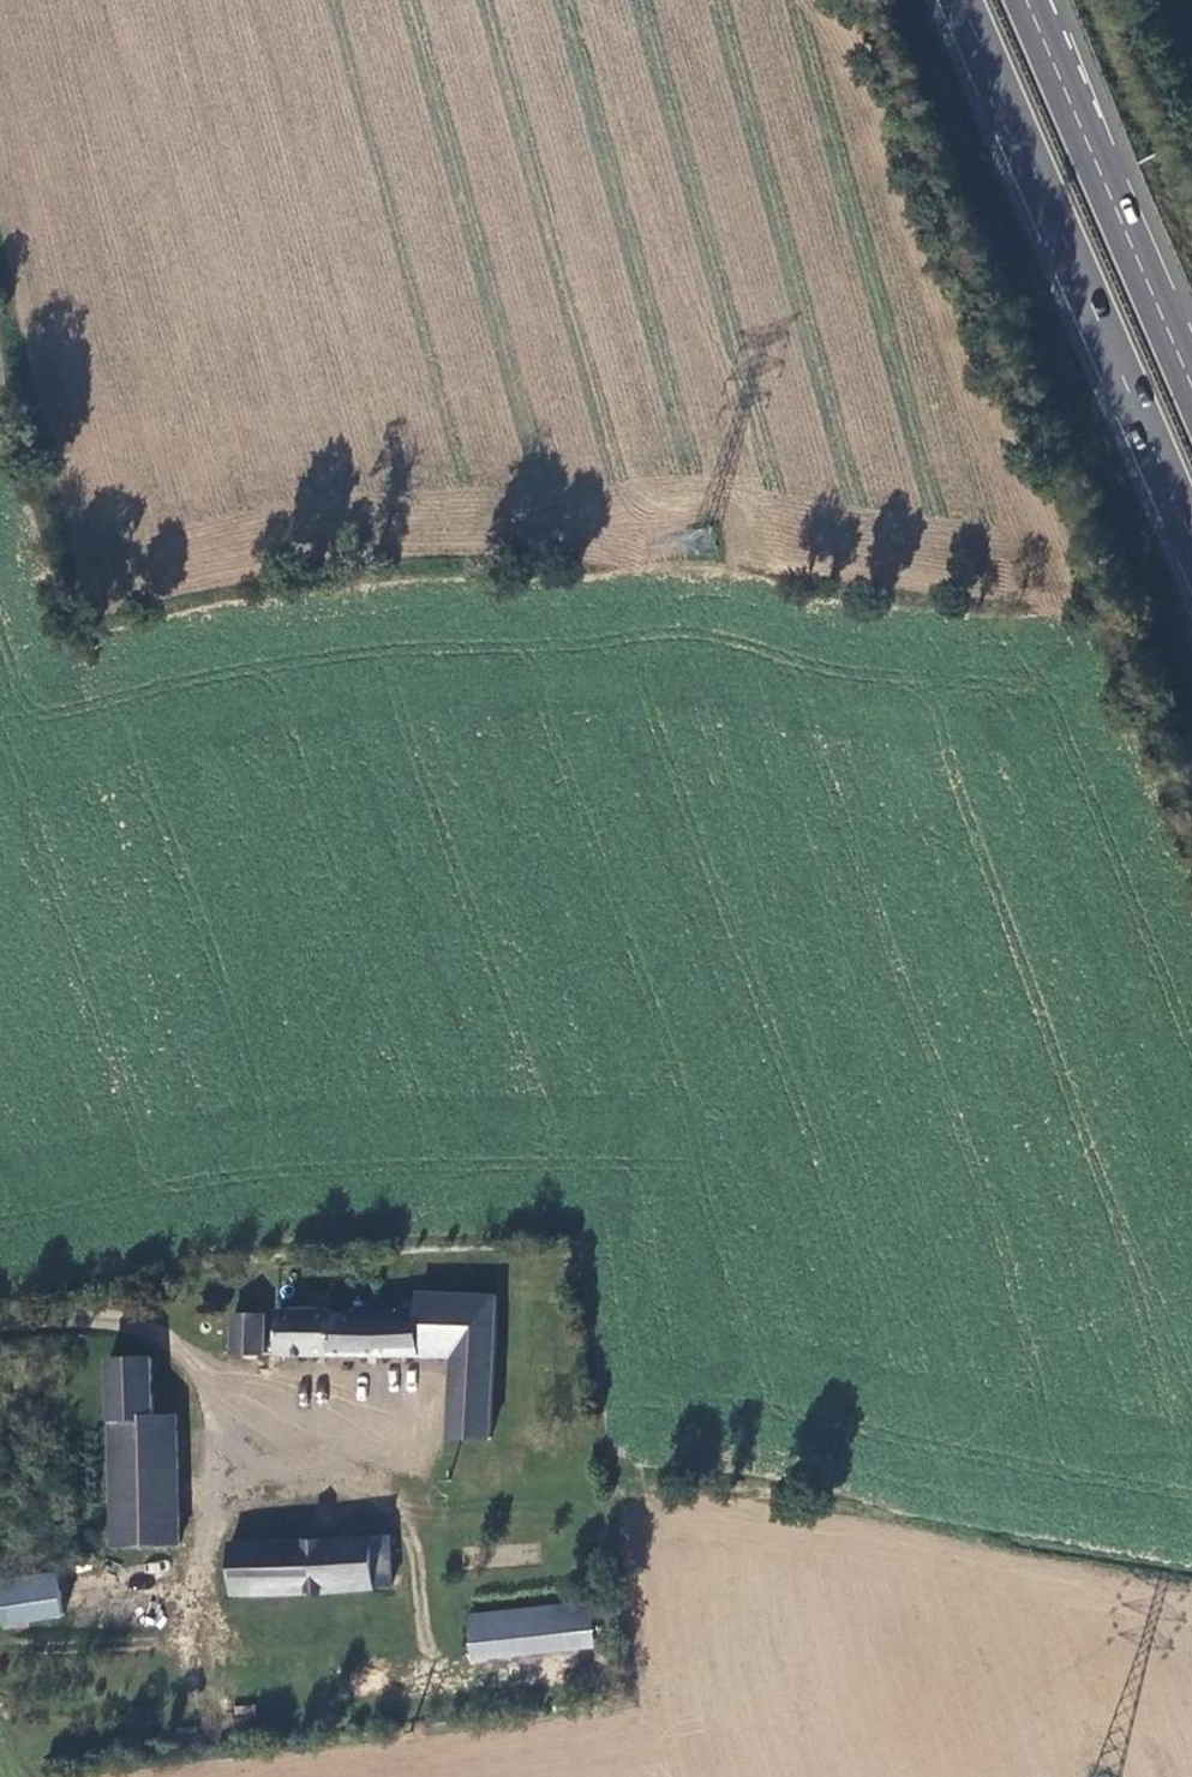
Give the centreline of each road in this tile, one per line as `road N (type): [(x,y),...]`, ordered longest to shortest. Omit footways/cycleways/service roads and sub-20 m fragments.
road 1 (trunk): [(961,0),(1191,538)]
road 2 (trunk): [(1191,386),(1026,0)]

